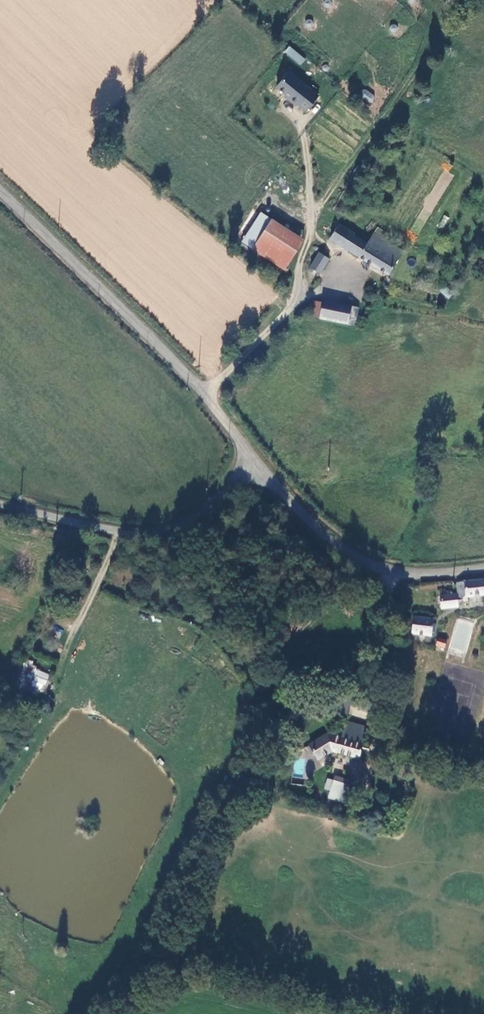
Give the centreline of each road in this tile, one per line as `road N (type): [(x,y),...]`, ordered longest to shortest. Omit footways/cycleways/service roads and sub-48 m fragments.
road 1 (unclassified): [(0,191),(140,327),(338,546),(404,573),(483,569)]
road 2 (track): [(404,573),(350,585),(276,623)]

